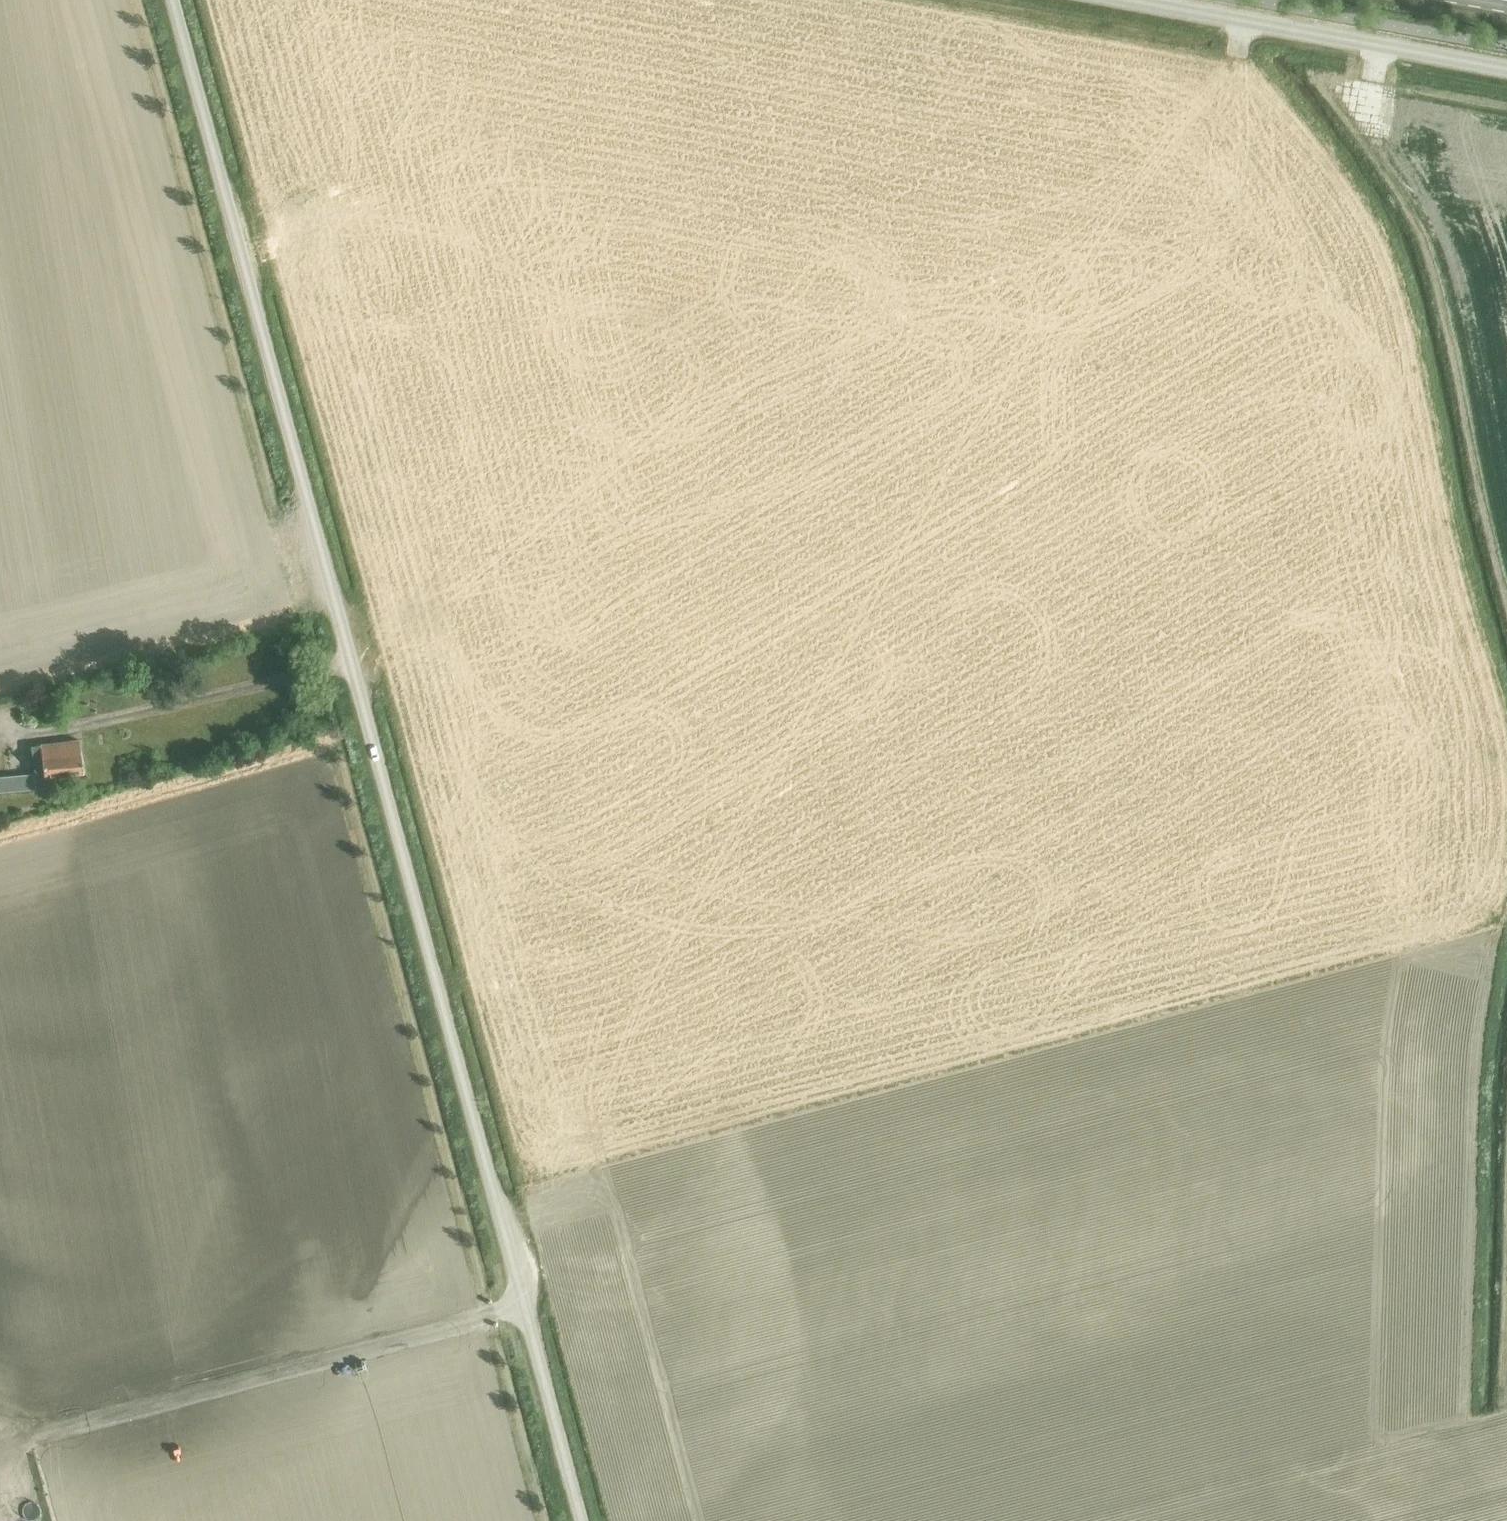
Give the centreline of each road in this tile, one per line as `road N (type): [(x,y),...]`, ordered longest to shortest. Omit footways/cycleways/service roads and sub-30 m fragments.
road 1 (unclassified): [(580,1520),(177,0)]
road 2 (unclassified): [(1125,0),(1506,70)]

